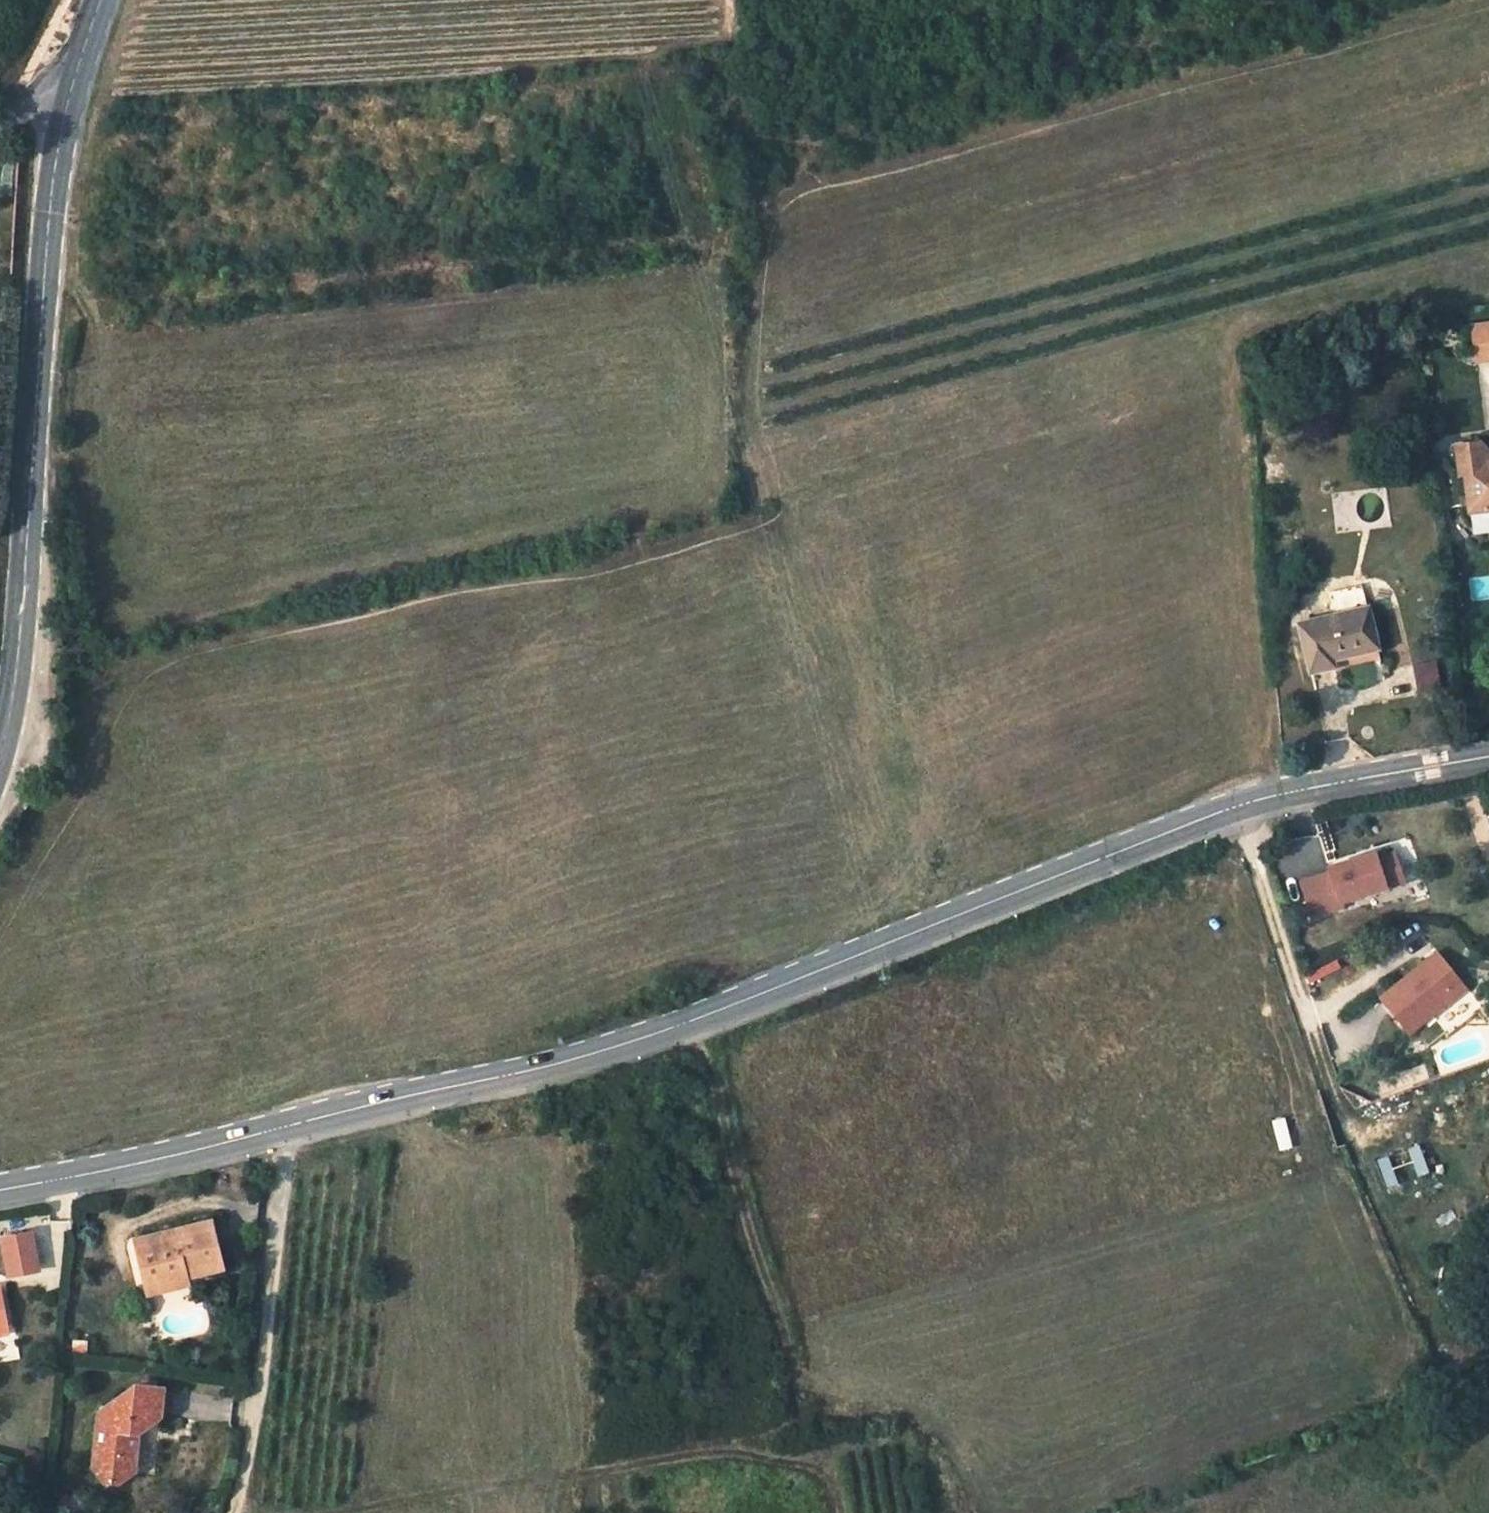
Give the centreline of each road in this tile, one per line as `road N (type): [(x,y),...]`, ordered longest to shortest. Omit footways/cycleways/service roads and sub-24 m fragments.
road 1 (tertiary): [(0,1190),(614,1050),(1238,806),(1488,756)]
road 2 (secondary): [(0,755),(23,625),(35,362),(69,95)]

